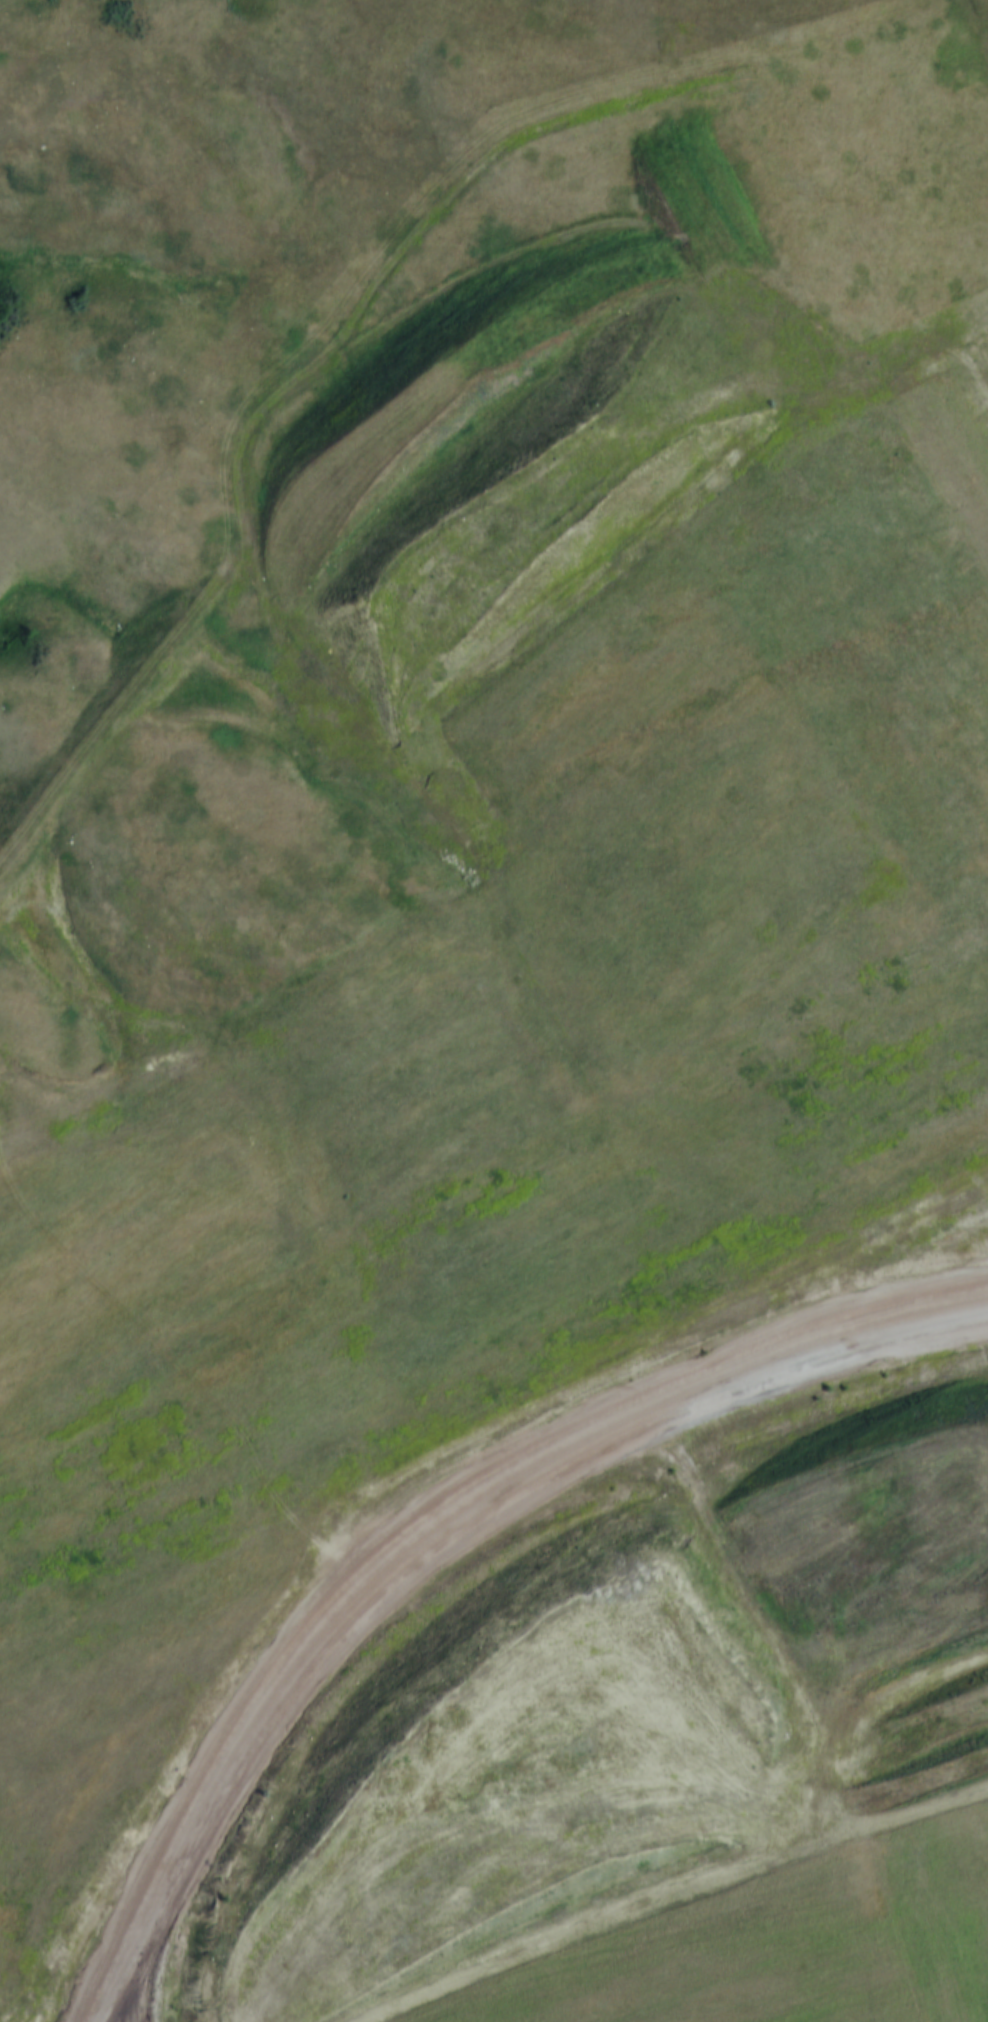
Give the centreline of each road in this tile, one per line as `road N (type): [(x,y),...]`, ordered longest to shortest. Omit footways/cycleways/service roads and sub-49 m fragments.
road 1 (residential): [(987,1630),(300,2021)]

